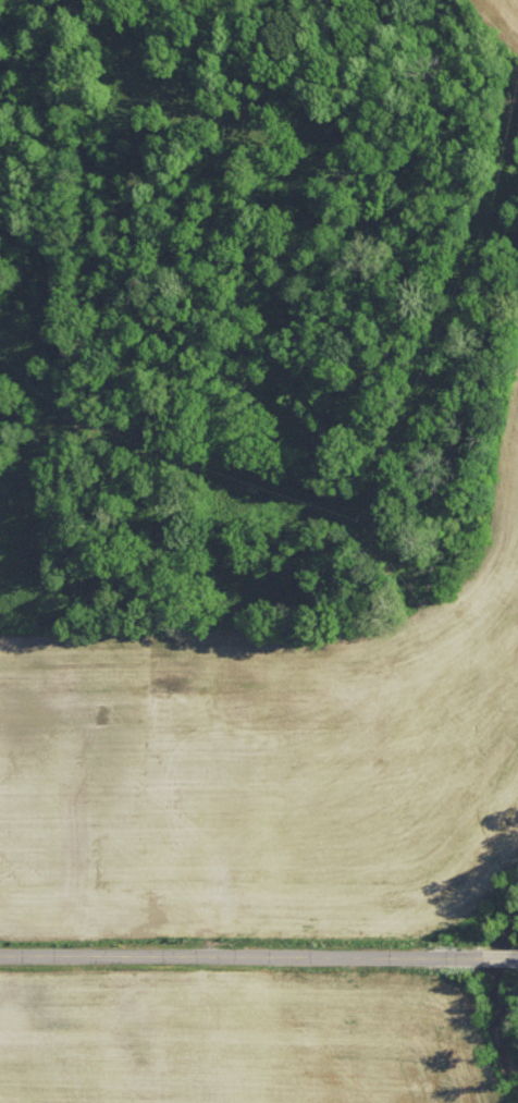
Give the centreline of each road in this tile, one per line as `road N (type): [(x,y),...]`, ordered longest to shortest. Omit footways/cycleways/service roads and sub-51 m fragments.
road 1 (residential): [(517,951),(368,941),(0,938)]

